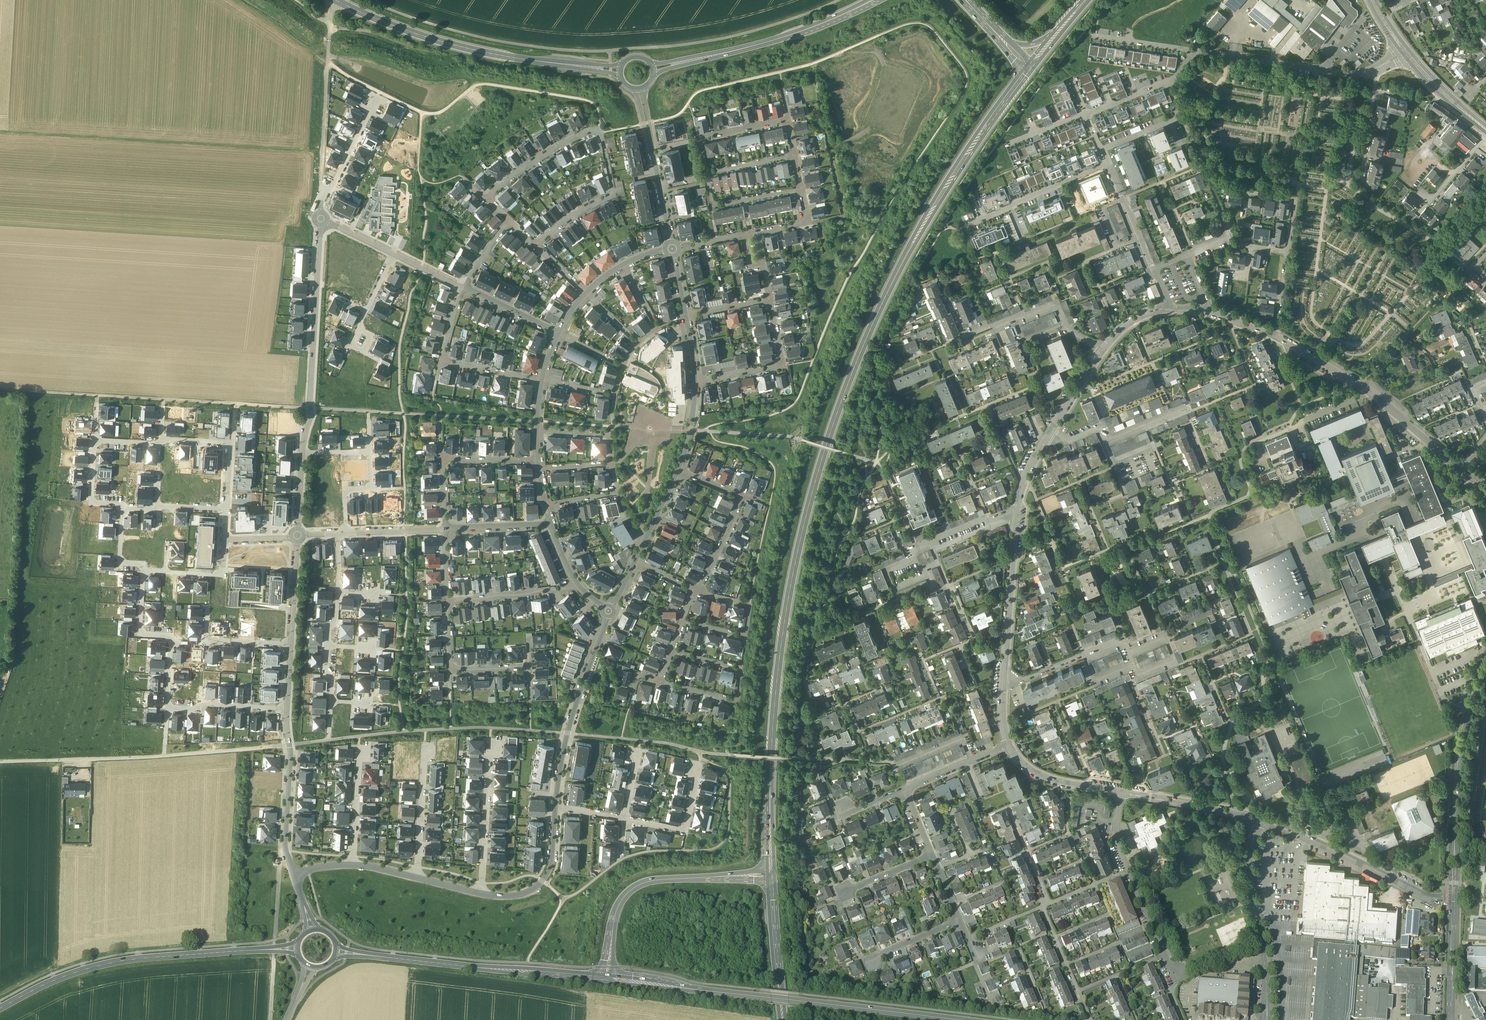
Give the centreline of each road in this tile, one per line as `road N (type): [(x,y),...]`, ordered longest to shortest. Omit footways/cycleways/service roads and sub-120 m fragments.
road 1 (primary): [(1026,72),(941,193),(891,284),(839,407),(784,621),(769,781),(771,877)]
road 2 (track): [(0,389),(537,421)]
road 3 (track): [(0,133),(323,153)]
road 4 (secondary): [(298,950),(127,960),(72,974),(0,1009)]
road 5 (secondary): [(603,982),(336,952)]
road 6 (primary): [(603,982),(614,912),(632,889),(654,879),(771,877)]
road 7 (secondary): [(1453,901),(1457,758),(1485,669)]
road 8 (residential): [(320,218),(303,452)]
road 9 (residential): [(1460,467),(1369,392),(1274,336)]
road 10 (secondary): [(551,63),(442,42),(334,0)]
road 11 (residential): [(1405,51),(1348,75),(1194,52)]
road 12 (unclassified): [(1453,901),(1259,819)]
road 13 (secondary): [(875,0),(804,30),(680,62)]
road 14 (residential): [(555,808),(572,717),(609,611)]
road 15 (unclassified): [(1266,1019),(1250,879),(1259,819)]
road 16 (residential): [(1120,793),(1114,834),(1177,974)]
road 17 (residential): [(663,683),(738,701),(742,670),(674,652)]
road 18 (secondary): [(772,1001),(946,1019)]
road 19 (secondary): [(772,1001),(603,982)]
road 20 (residential): [(1286,251),(1295,200),(1247,192),(1240,246),(1251,247)]
road 21 (residential): [(1016,516),(1004,680)]
road 22 (residential): [(598,131),(613,192),(537,247)]
road 23 (residential): [(695,381),(783,364),(769,299)]
road 24 (track): [(340,0),(327,60),(323,153)]
road 25 (residential): [(1107,164),(966,225)]
road 26 (residential): [(493,746),(482,894)]
road 27 (residential): [(699,591),(750,605),(746,636),(684,622)]
road 28 (primary): [(771,877),(782,1019)]
road 29 (residential): [(1259,819),(1120,793)]
road 30 (residential): [(482,894),(516,896),(542,881),(555,808)]
road 31 (residential): [(1004,680),(1116,640),(1128,653)]
road 32 (unclassified): [(289,745),(284,851),(298,877)]
road 33 (residential): [(598,131),(556,147),(487,200)]
road 34 (residential): [(578,584),(449,603)]
road 35 (residential): [(374,102),(322,195),(320,218)]
road 36 (residential): [(418,880),(428,751)]
road 37 (residential): [(802,189),(713,207),(706,172)]
road 38 (residential): [(1120,793),(1049,779),(1007,746)]
road 39 (residential): [(706,172),(699,138),(788,120)]
road 40 (residential): [(624,818),(685,831),(696,770)]
road 41 (residential): [(168,708),(287,710)]

